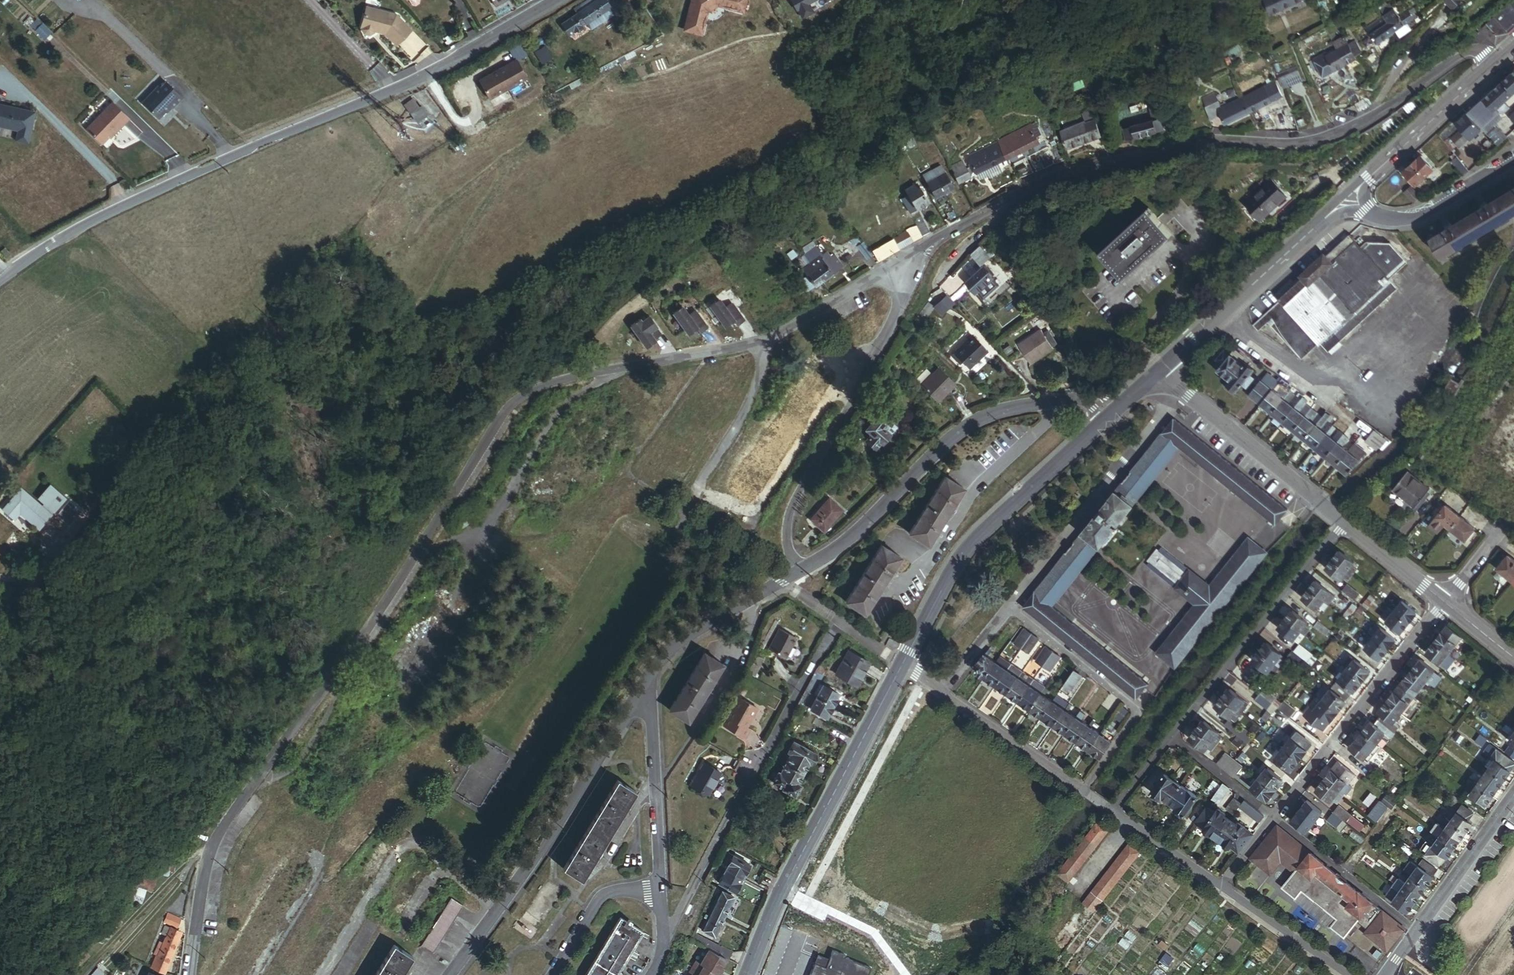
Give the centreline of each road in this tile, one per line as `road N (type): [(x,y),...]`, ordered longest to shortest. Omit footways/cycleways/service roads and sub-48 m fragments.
road 1 (residential): [(187,974),(201,883),(217,839),(386,604),(511,402),(543,383),(761,341)]
road 2 (unclassified): [(1493,64),(1466,50),(1372,115),(1311,140),(1210,139),(1080,170),(1033,186),(912,254)]
road 3 (residential): [(0,281),(93,223),(437,69)]
road 4 (track): [(903,665),(638,480),(632,468),(709,351)]
road 5 (residential): [(761,341),(772,381),(699,489),(751,516),(847,371),(878,352)]
road 6 (unclassified): [(663,936),(840,621)]
road 7 (secondary): [(1134,398),(983,535),(903,665)]
road 8 (secondary): [(903,665),(794,869),(747,974)]
road 9 (unclassified): [(1064,402),(1026,404),(958,433),(835,549),(798,574)]
road 10 (unclassified): [(1188,393),(1014,609)]
road 11 (residential): [(1342,521),(1164,733)]
road 12 (residential): [(1445,603),(1273,819)]
road 13 (unclassified): [(641,688),(498,907)]
road 14 (unclassified): [(1014,609),(1138,708),(1085,794)]
road 15 (residential): [(1064,402),(972,494),(939,549),(890,592)]
road 16 (secondary): [(1346,199),(1162,372)]
road 17 (unclassified): [(798,574),(787,549),(792,506),(878,352)]
road 18 (unclassified): [(641,688),(652,721),(660,893)]
road 19 (secondary): [(1188,393),(1342,521)]
road 20 (secondary): [(1493,64),(1346,199)]
road 21 (unclassified): [(798,574),(674,649),(641,688)]
road 22 (residential): [(448,867),(428,849),(406,852),(333,974)]
road 23 (secondary): [(1346,199),(1384,217),(1418,217),(1513,162)]
road 24 (unclassified): [(1416,931),(1273,819)]
road 25 (residential): [(761,341),(912,254)]
road 26 (unclassified): [(945,695),(1085,794)]
road 27 (residential): [(1416,931),(1513,796)]
road 28 (unclassified): [(1218,888),(1346,974)]
road 29 (residential): [(660,893),(606,895),(550,974)]
road 30 (residential): [(267,974),(333,872),(318,859)]
road 31 (unclassified): [(1104,807),(1218,888)]
road 32 (residential): [(558,0),(437,69)]
road 33 (unclassified): [(1273,819),(1164,733)]
road 34 (secondary): [(1342,521),(1445,603)]

